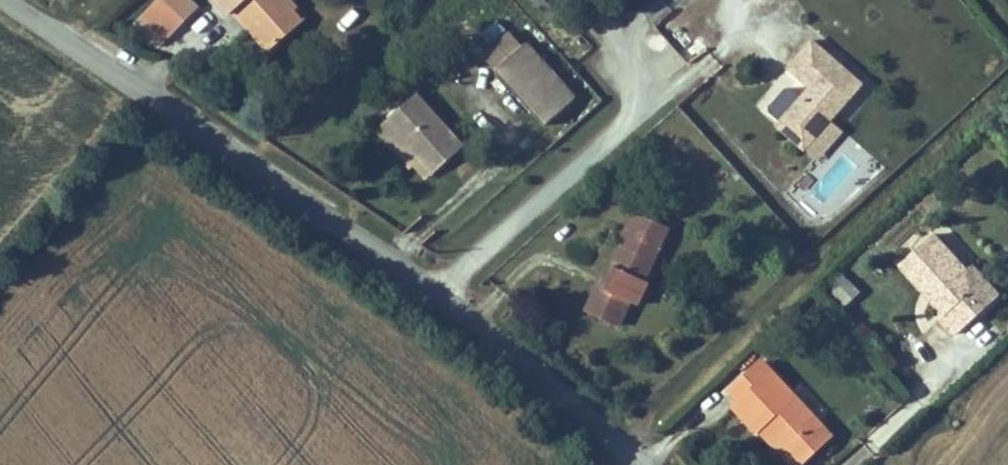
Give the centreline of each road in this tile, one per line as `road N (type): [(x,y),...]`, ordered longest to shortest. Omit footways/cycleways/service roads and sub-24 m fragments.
road 1 (unclassified): [(0,2),(437,291),(659,464)]

